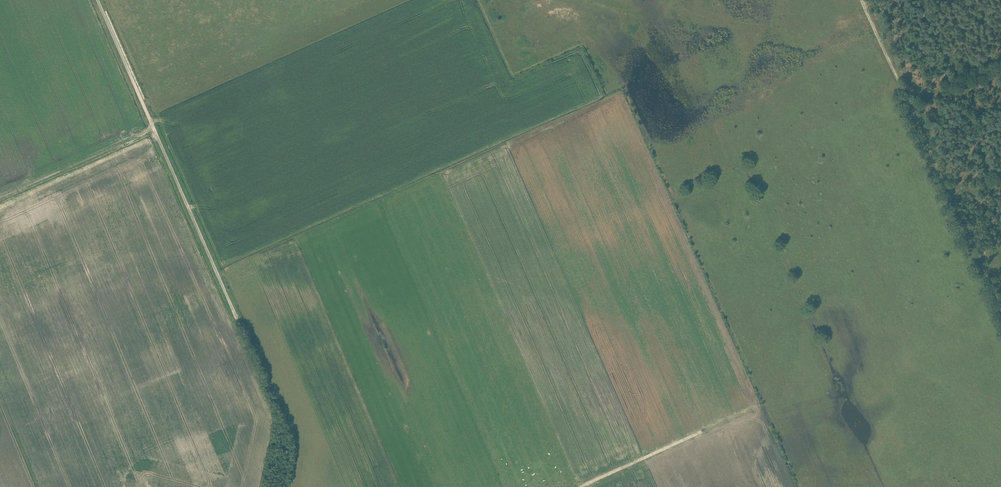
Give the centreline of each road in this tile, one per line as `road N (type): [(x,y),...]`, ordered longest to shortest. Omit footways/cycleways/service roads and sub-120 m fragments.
road 1 (unclassified): [(238,320),(98,0)]
road 2 (track): [(906,99),(1000,311)]
road 3 (track): [(286,486),(292,440),(238,320)]
road 4 (track): [(701,432),(580,486)]

